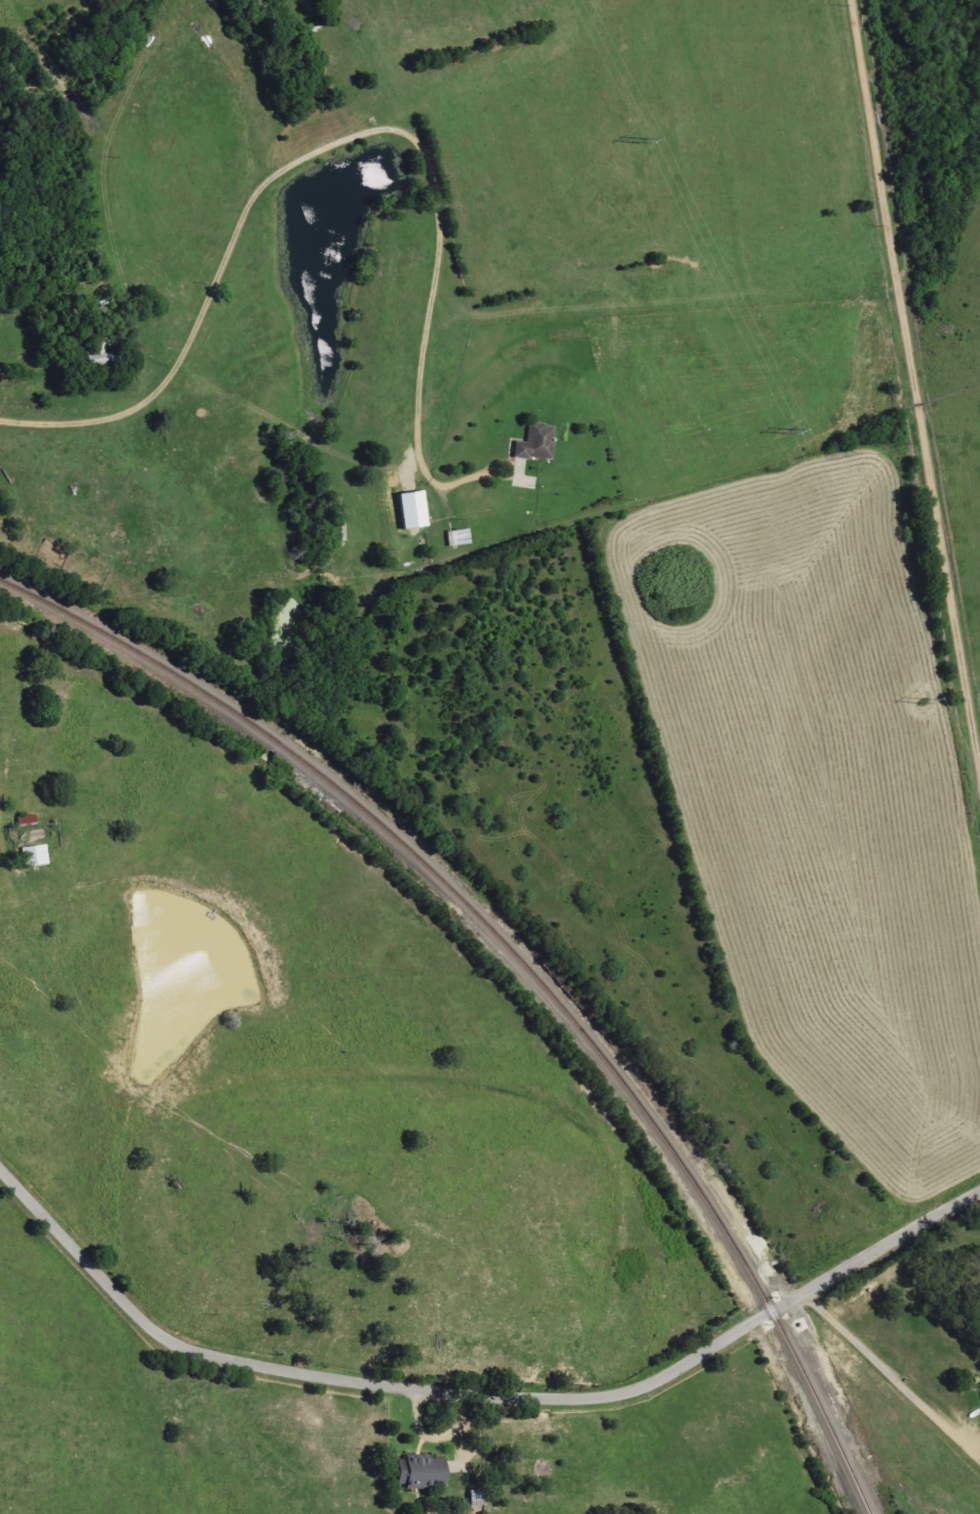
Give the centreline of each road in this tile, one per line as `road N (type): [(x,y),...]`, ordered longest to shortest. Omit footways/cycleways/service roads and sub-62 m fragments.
road 1 (residential): [(979,1194),(652,1389),(611,1402),(538,1404),(259,1376),(195,1361),(145,1328),(0,1172)]
road 2 (track): [(979,1466),(800,1294)]

